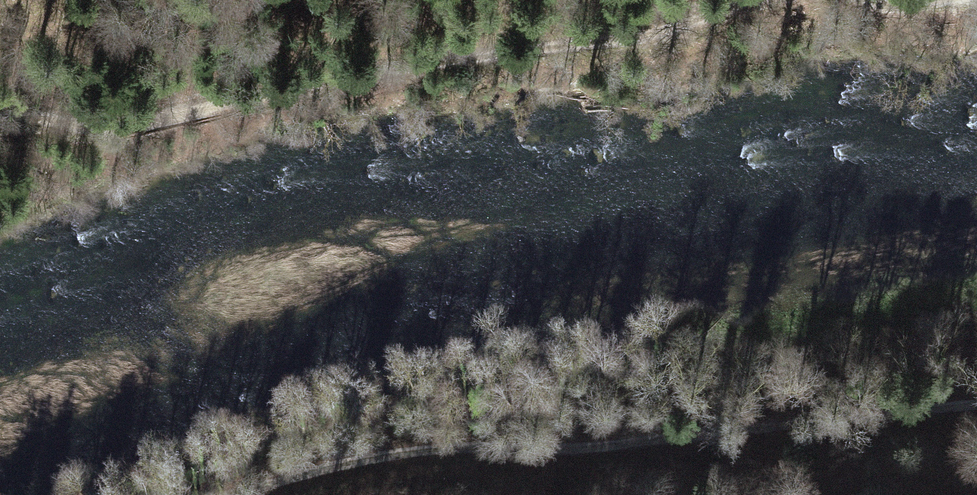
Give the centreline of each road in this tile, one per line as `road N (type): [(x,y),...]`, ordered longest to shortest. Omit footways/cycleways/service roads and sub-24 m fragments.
road 1 (track): [(753,0),(657,37),(535,48),(103,126),(28,114),(0,119)]
road 2 (track): [(232,494),(402,450),(592,444),(976,402)]

